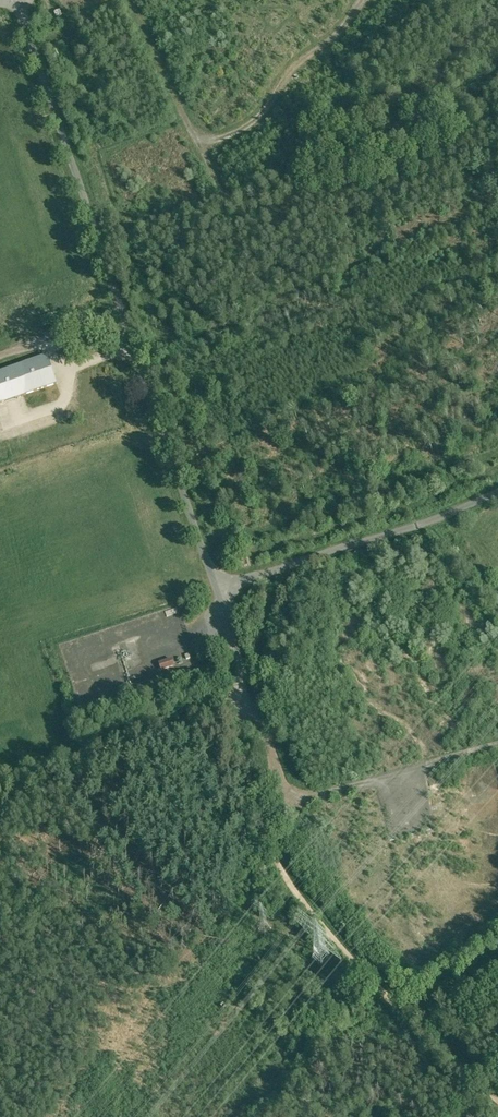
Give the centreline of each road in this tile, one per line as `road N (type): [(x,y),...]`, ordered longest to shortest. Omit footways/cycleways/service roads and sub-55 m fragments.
road 1 (unclassified): [(213,601),(13,0)]
road 2 (track): [(497,1081),(452,1034),(293,802)]
road 3 (unclassified): [(497,479),(213,601)]
road 4 (track): [(241,685),(0,771)]
road 5 (unclassified): [(293,802),(213,601)]

